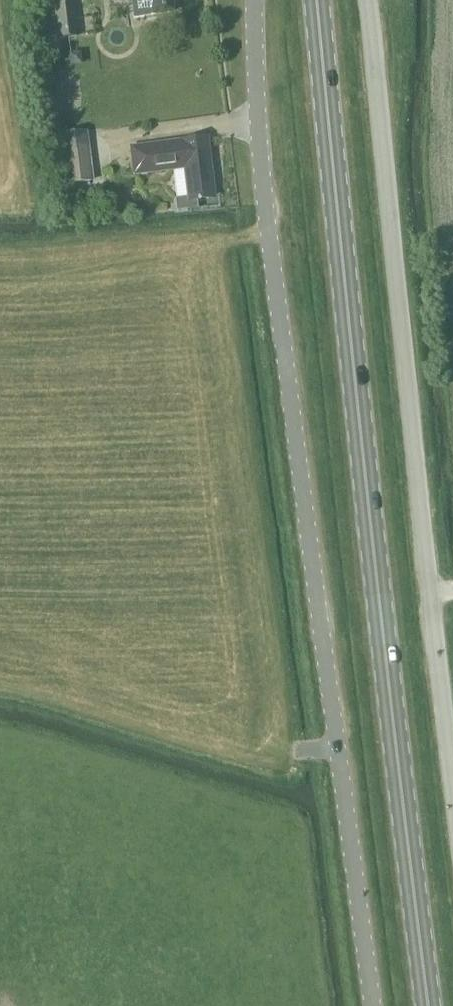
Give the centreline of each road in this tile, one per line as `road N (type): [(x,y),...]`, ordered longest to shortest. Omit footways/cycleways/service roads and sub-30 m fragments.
road 1 (unclassified): [(373,1005),(265,212),(256,0)]
road 2 (primary): [(428,1005),(316,0)]
road 3 (unclassified): [(365,0),(452,777)]

